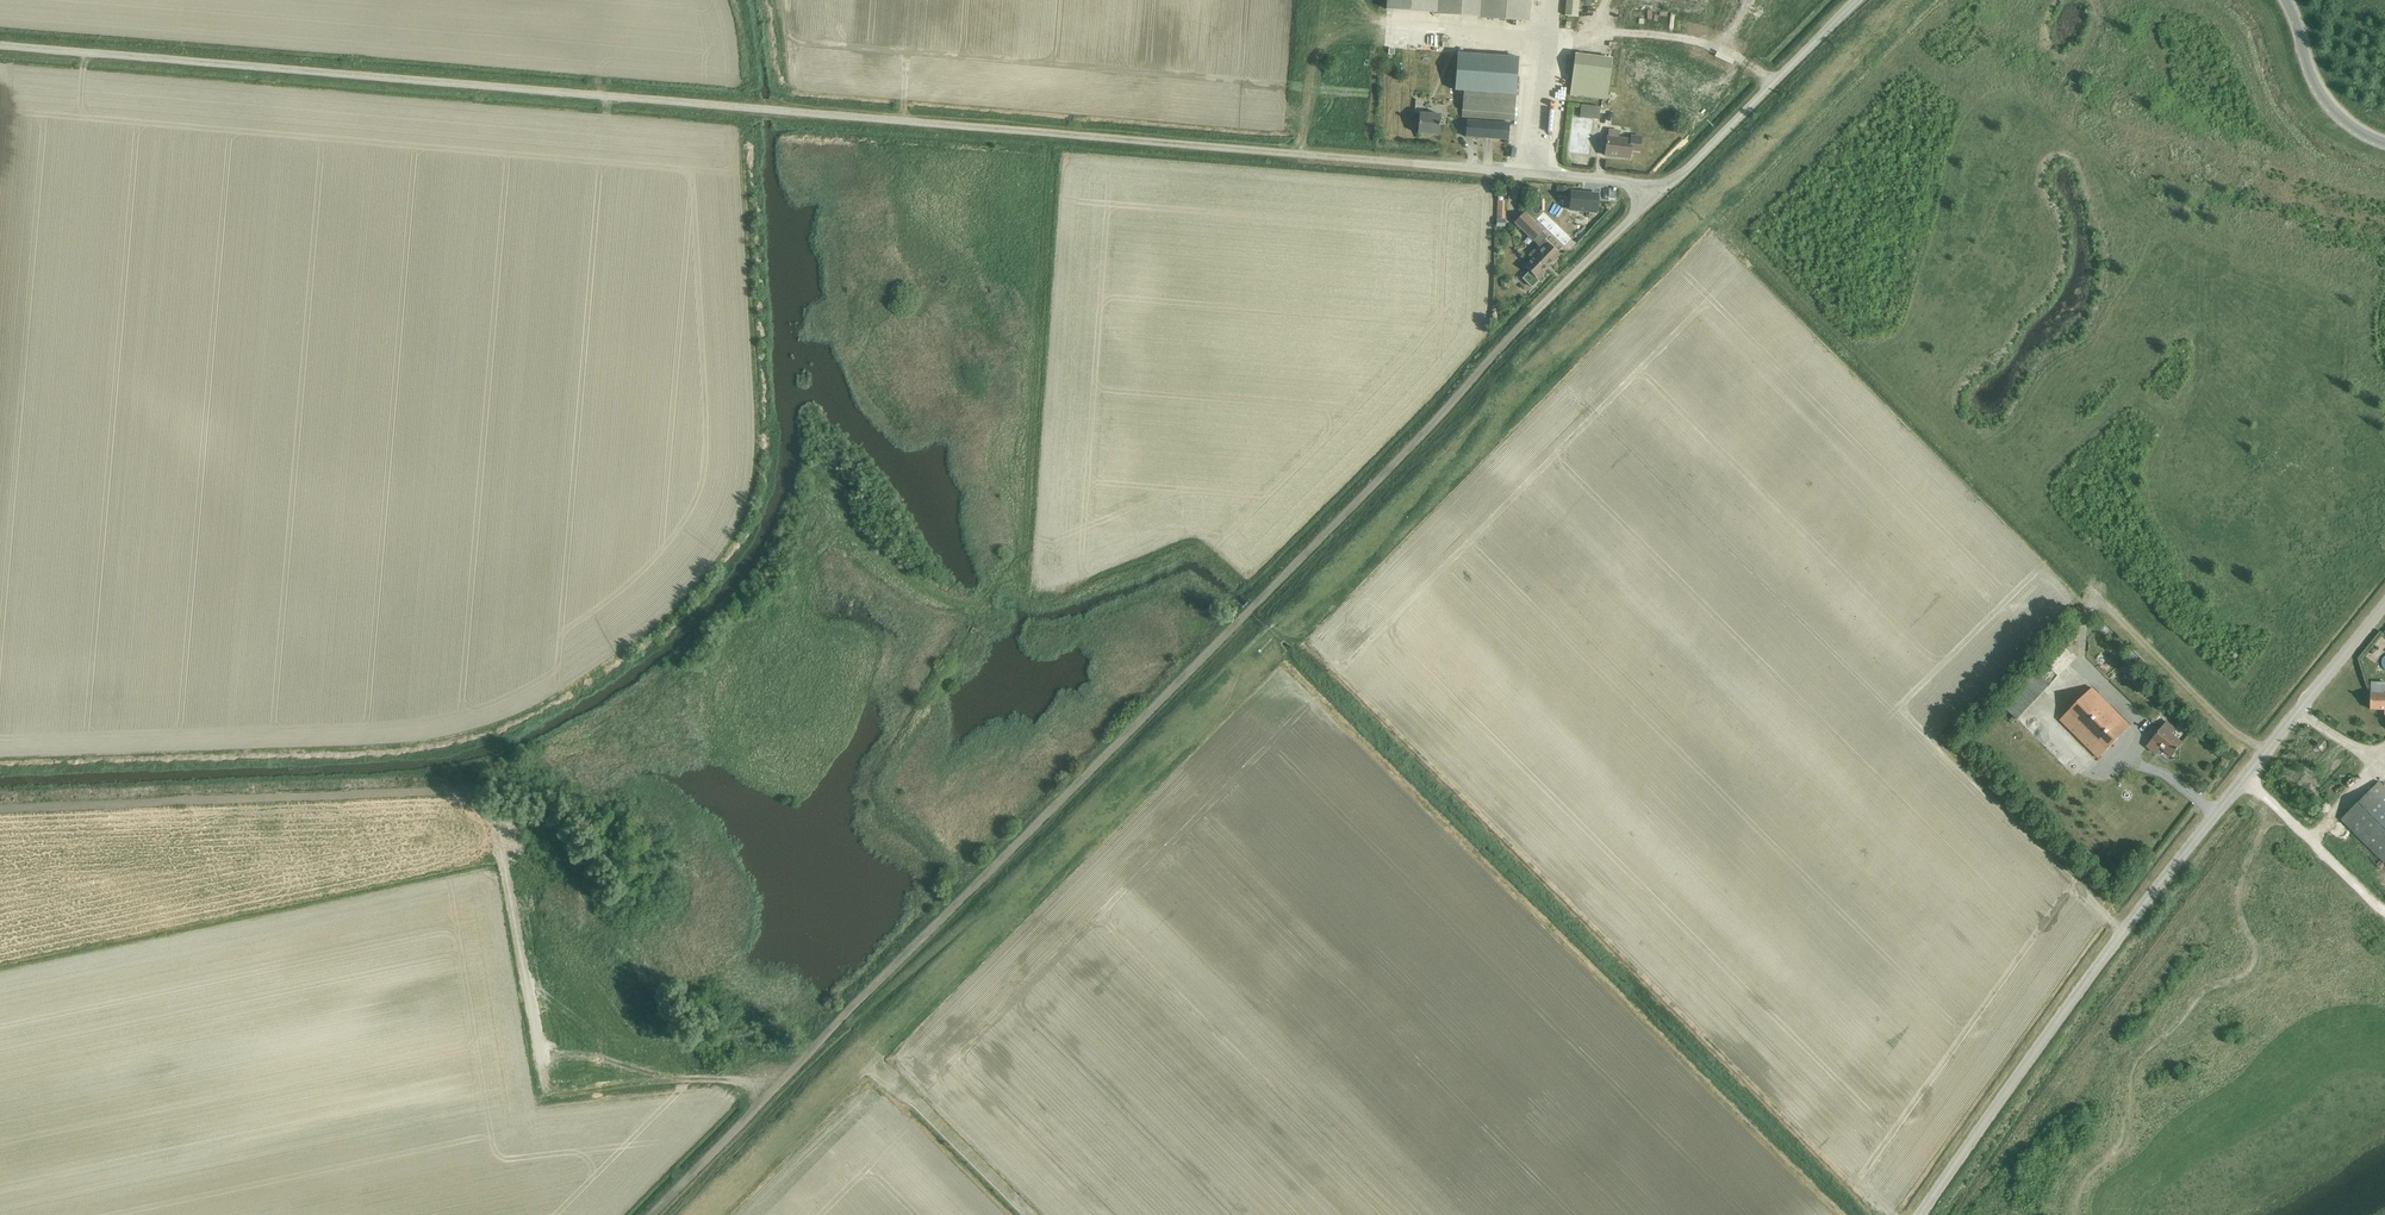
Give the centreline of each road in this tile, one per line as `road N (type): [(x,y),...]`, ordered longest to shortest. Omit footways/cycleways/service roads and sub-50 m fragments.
road 1 (track): [(1382,161),(0,46)]
road 2 (track): [(1536,314),(652,1214)]
road 3 (unclassified): [(1923,1214),(2079,991),(2384,606)]
road 4 (unclassified): [(1653,199),(1859,0)]
road 5 (unclassified): [(1653,199),(1627,184),(1585,178),(1382,161)]
road 6 (unclassified): [(2286,0),(2317,89),(2337,114),(2384,142)]
road 7 (unclassified): [(1653,199),(1536,314)]
road 8 (track): [(2274,806),(2384,915)]

